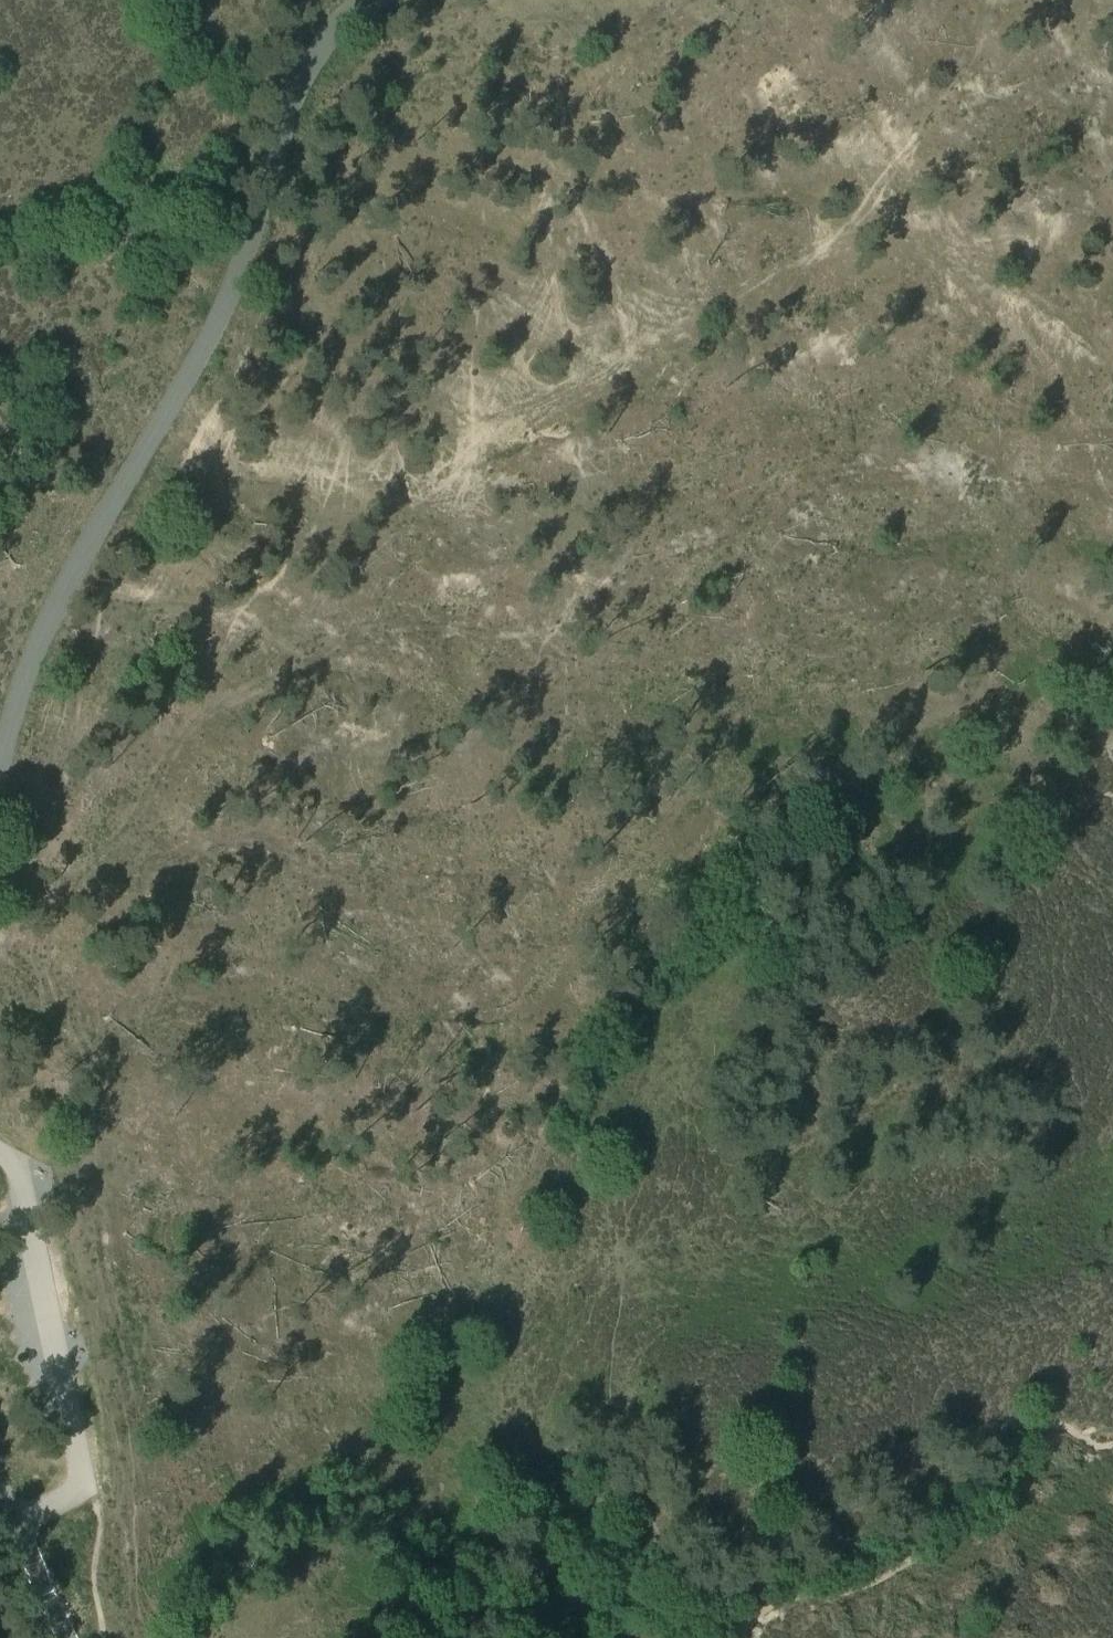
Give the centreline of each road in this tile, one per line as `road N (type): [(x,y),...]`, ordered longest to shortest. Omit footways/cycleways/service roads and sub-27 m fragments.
road 1 (unclassified): [(0,761),(39,633),(210,332),(302,74),(339,20),(370,0)]
road 2 (unclassified): [(68,1637),(0,1500)]

